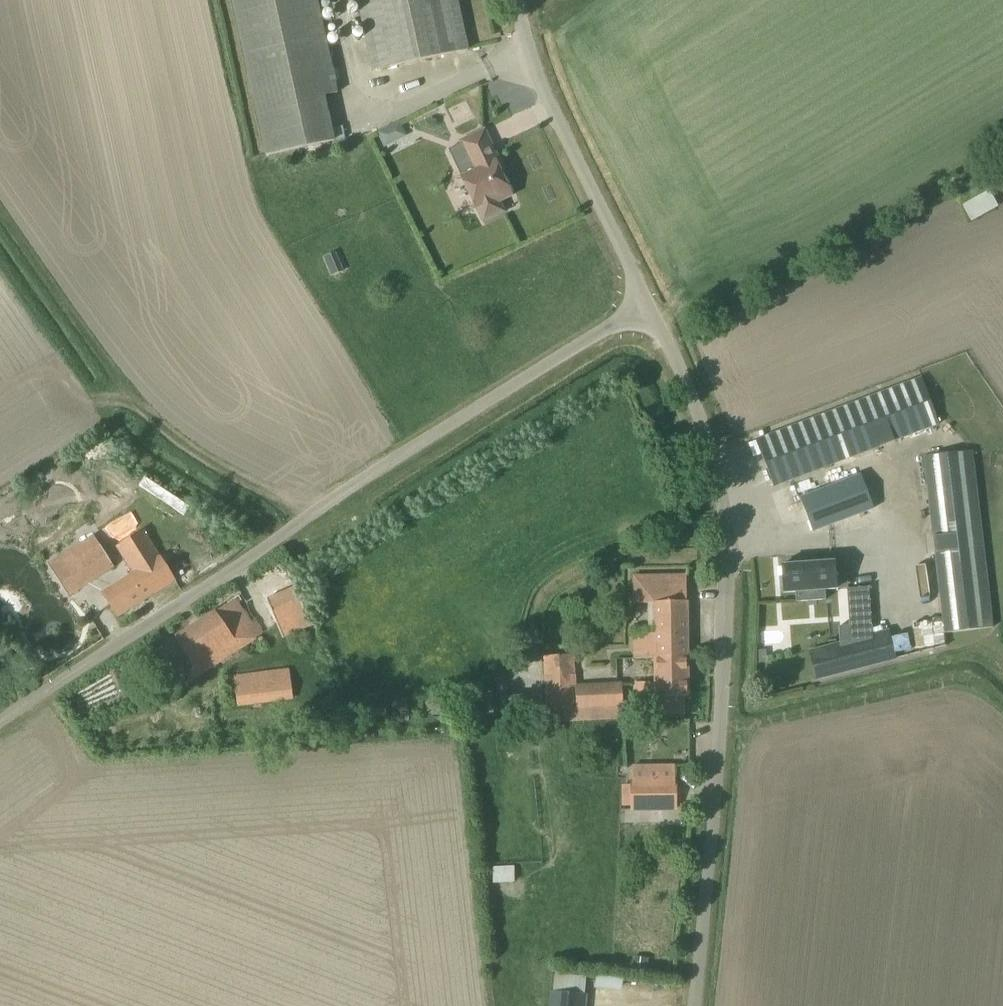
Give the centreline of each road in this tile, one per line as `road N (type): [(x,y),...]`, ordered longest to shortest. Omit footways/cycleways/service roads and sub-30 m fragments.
road 1 (unclassified): [(0,723),(645,300)]
road 2 (unclassified): [(694,1005),(720,739),(726,529),(708,437),(645,300)]
road 3 (track): [(0,221),(135,412),(205,467),(307,516)]
road 4 (unclassified): [(645,300),(552,115),(517,0)]

